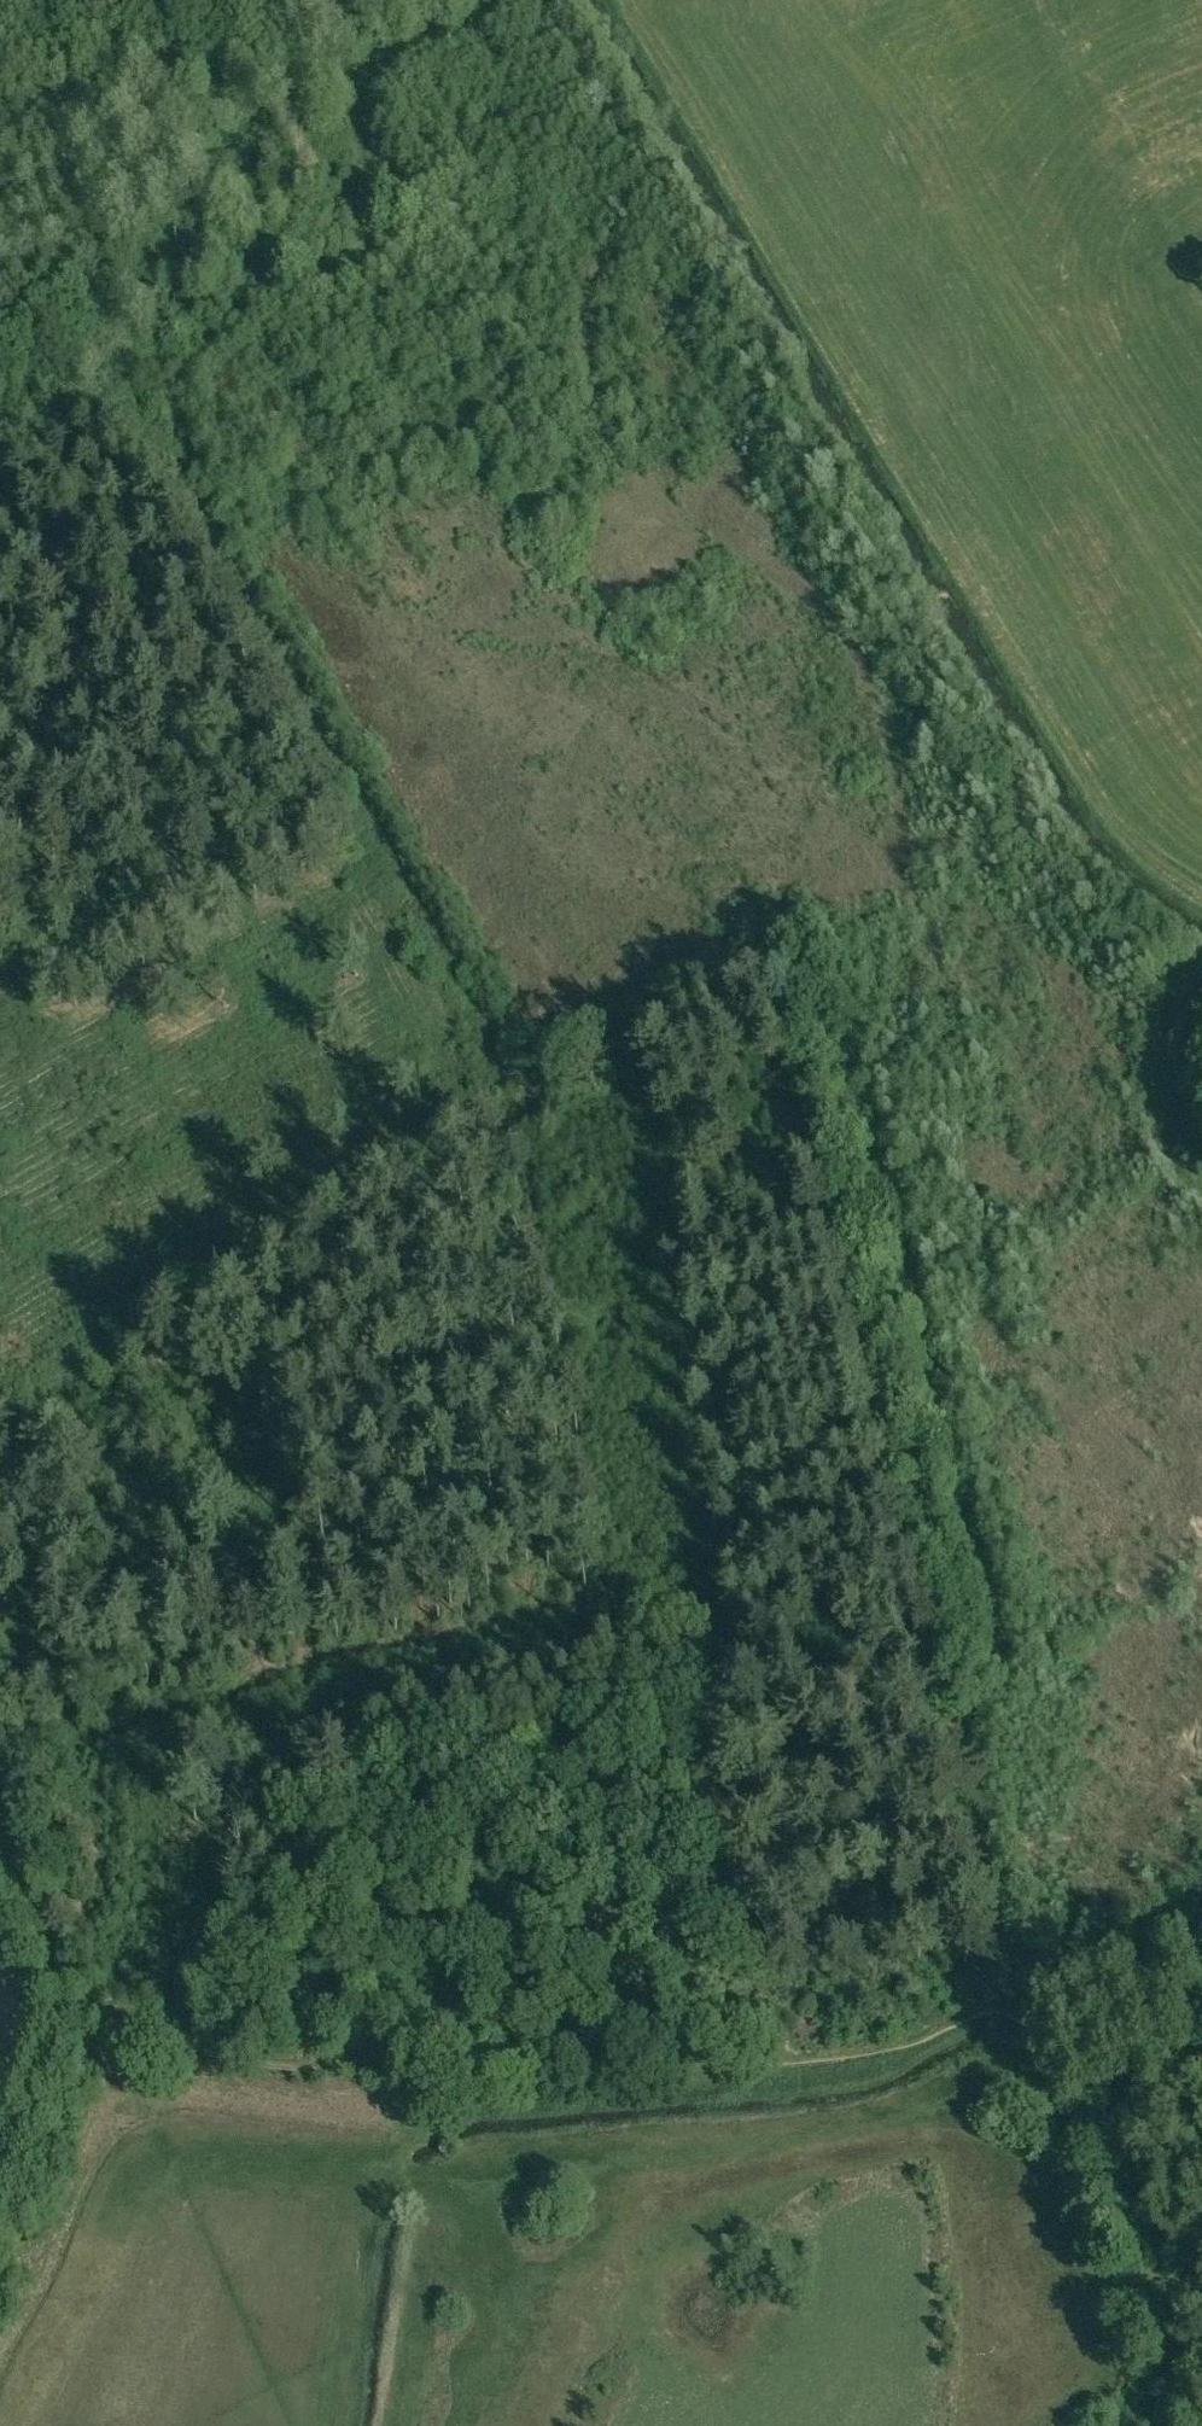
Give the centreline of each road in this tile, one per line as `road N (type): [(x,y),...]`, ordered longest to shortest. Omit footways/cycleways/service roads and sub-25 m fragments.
road 1 (track): [(56,2016),(0,1849)]
road 2 (track): [(0,2158),(56,2016)]

